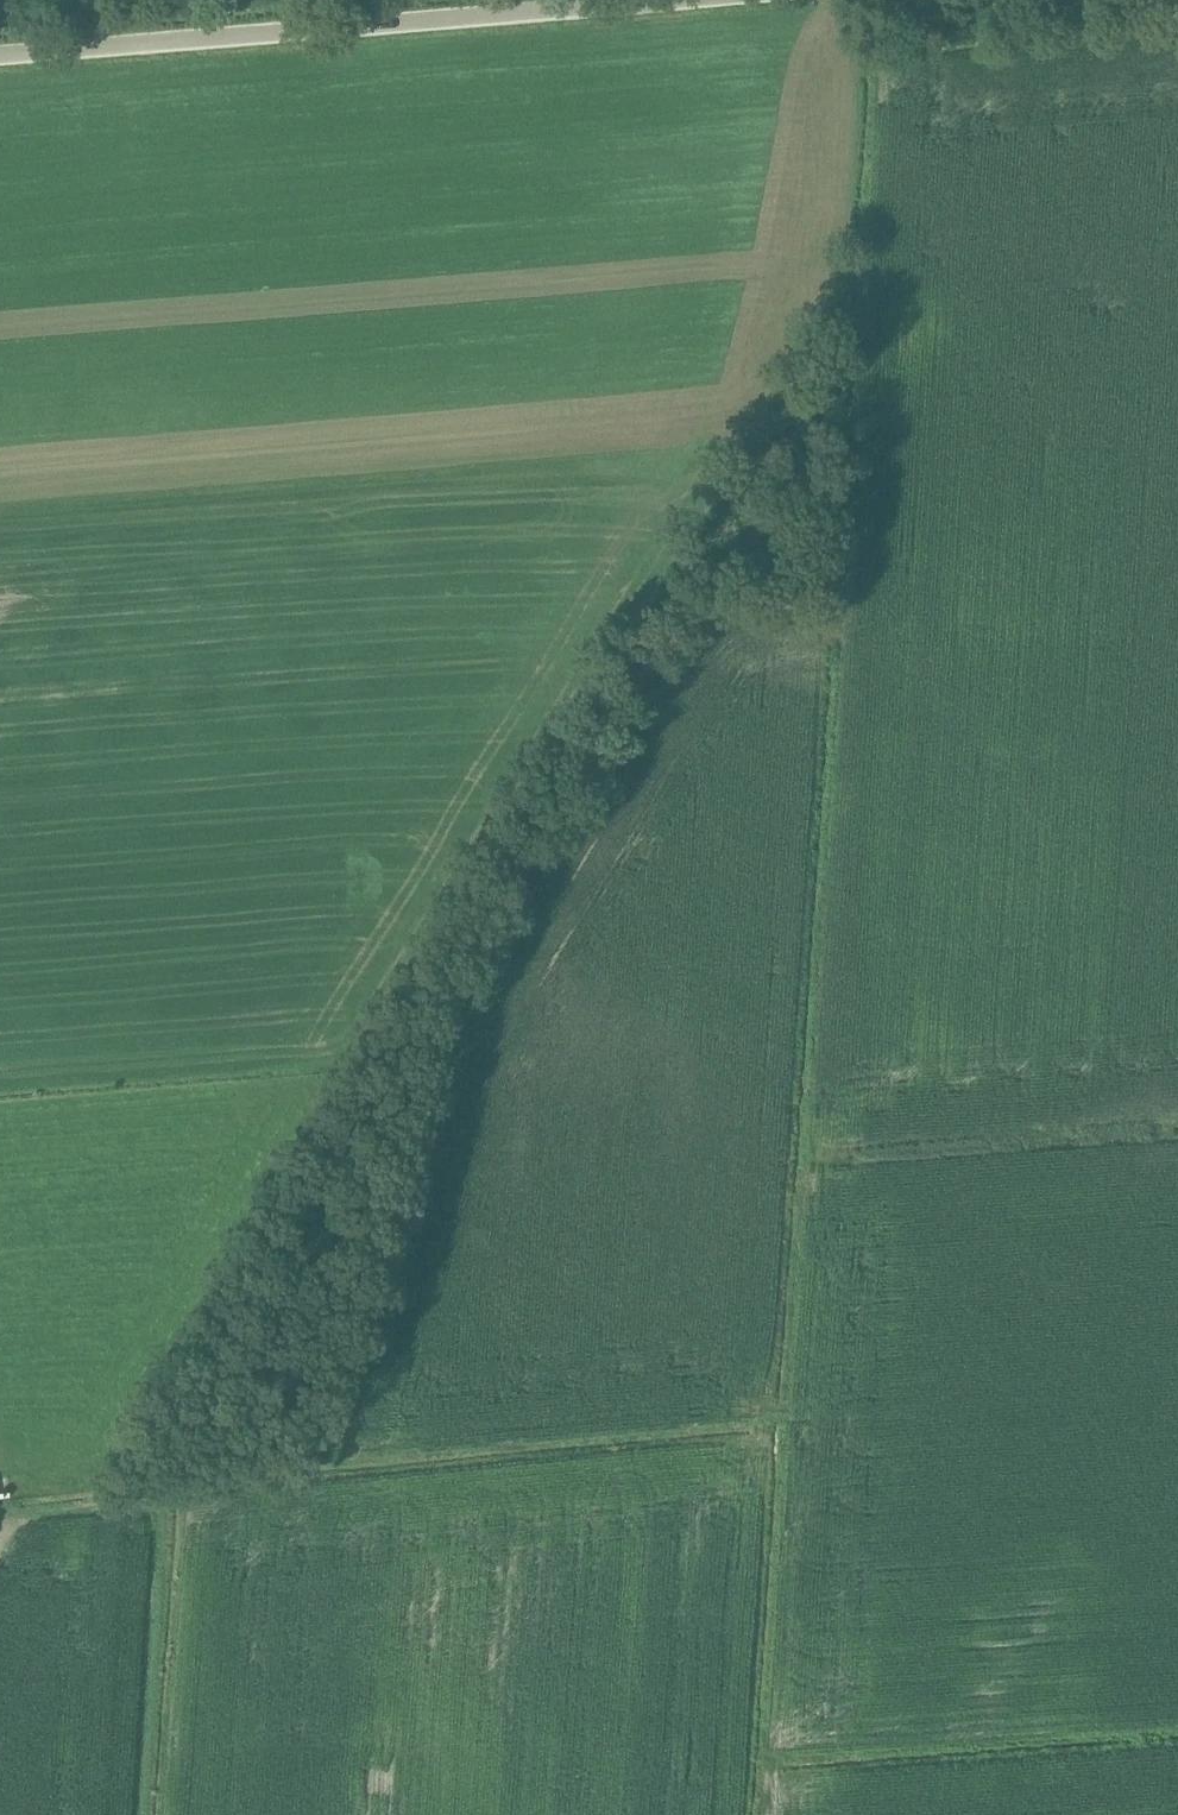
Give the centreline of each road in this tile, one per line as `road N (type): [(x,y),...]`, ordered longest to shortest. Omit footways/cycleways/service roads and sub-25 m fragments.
road 1 (unclassified): [(0,52),(621,0)]

